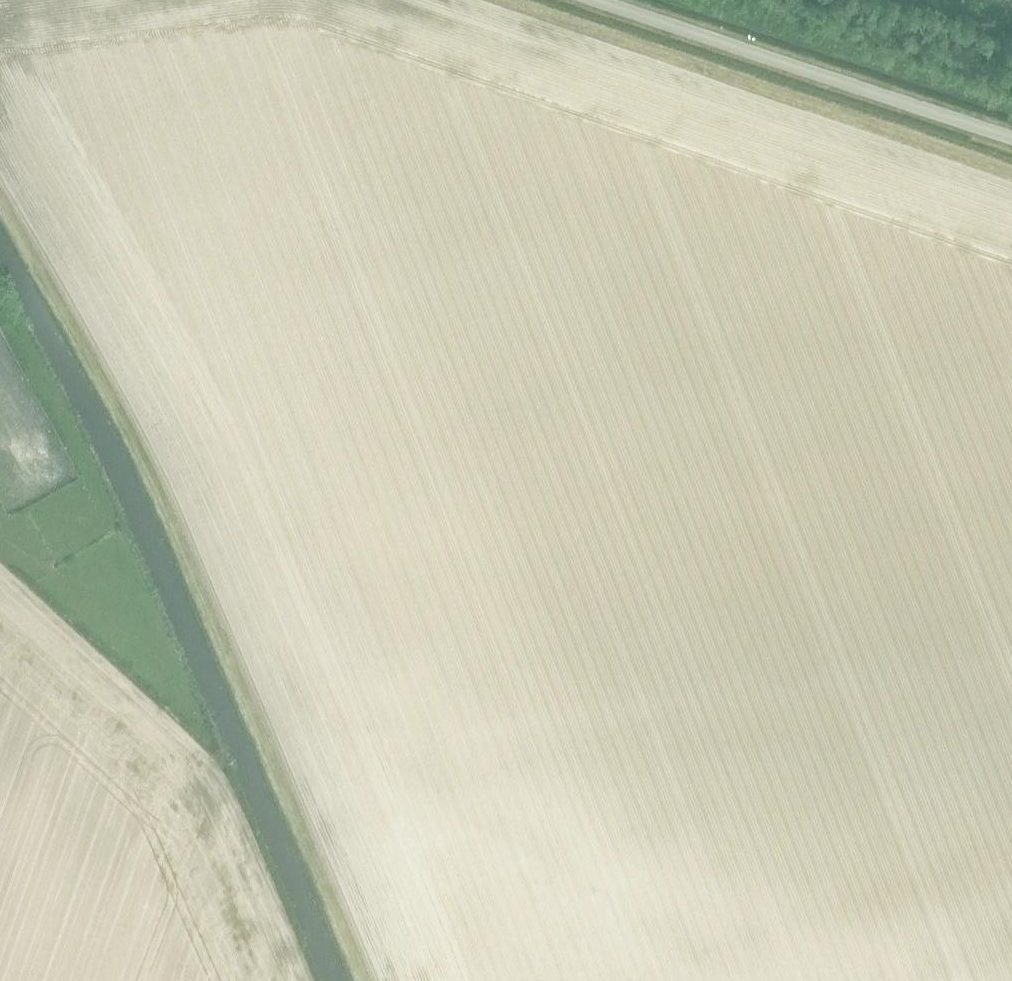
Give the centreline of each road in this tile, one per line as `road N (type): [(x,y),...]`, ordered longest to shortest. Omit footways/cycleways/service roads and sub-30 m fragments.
road 1 (unclassified): [(1011,138),(596,0)]

